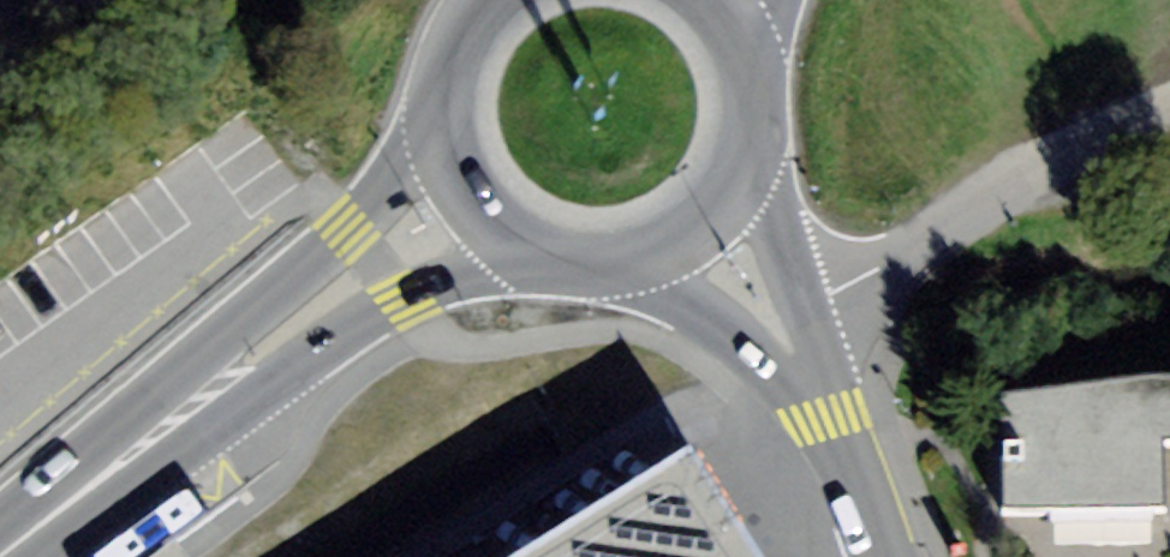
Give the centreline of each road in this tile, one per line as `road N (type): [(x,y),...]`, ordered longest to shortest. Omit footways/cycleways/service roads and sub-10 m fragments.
road 1 (primary): [(477,196),(0,556)]
road 2 (residential): [(697,217),(740,262),(812,385),(881,556)]
road 3 (primary): [(477,196),(513,230),(558,250),(607,255),(655,243),(697,217)]
road 4 (primary): [(697,217),(727,178),(743,132),(744,83),(728,36),(700,0)]
road 5 (primary): [(493,0),(468,30),(452,71),(448,114),(456,157),(477,196)]

